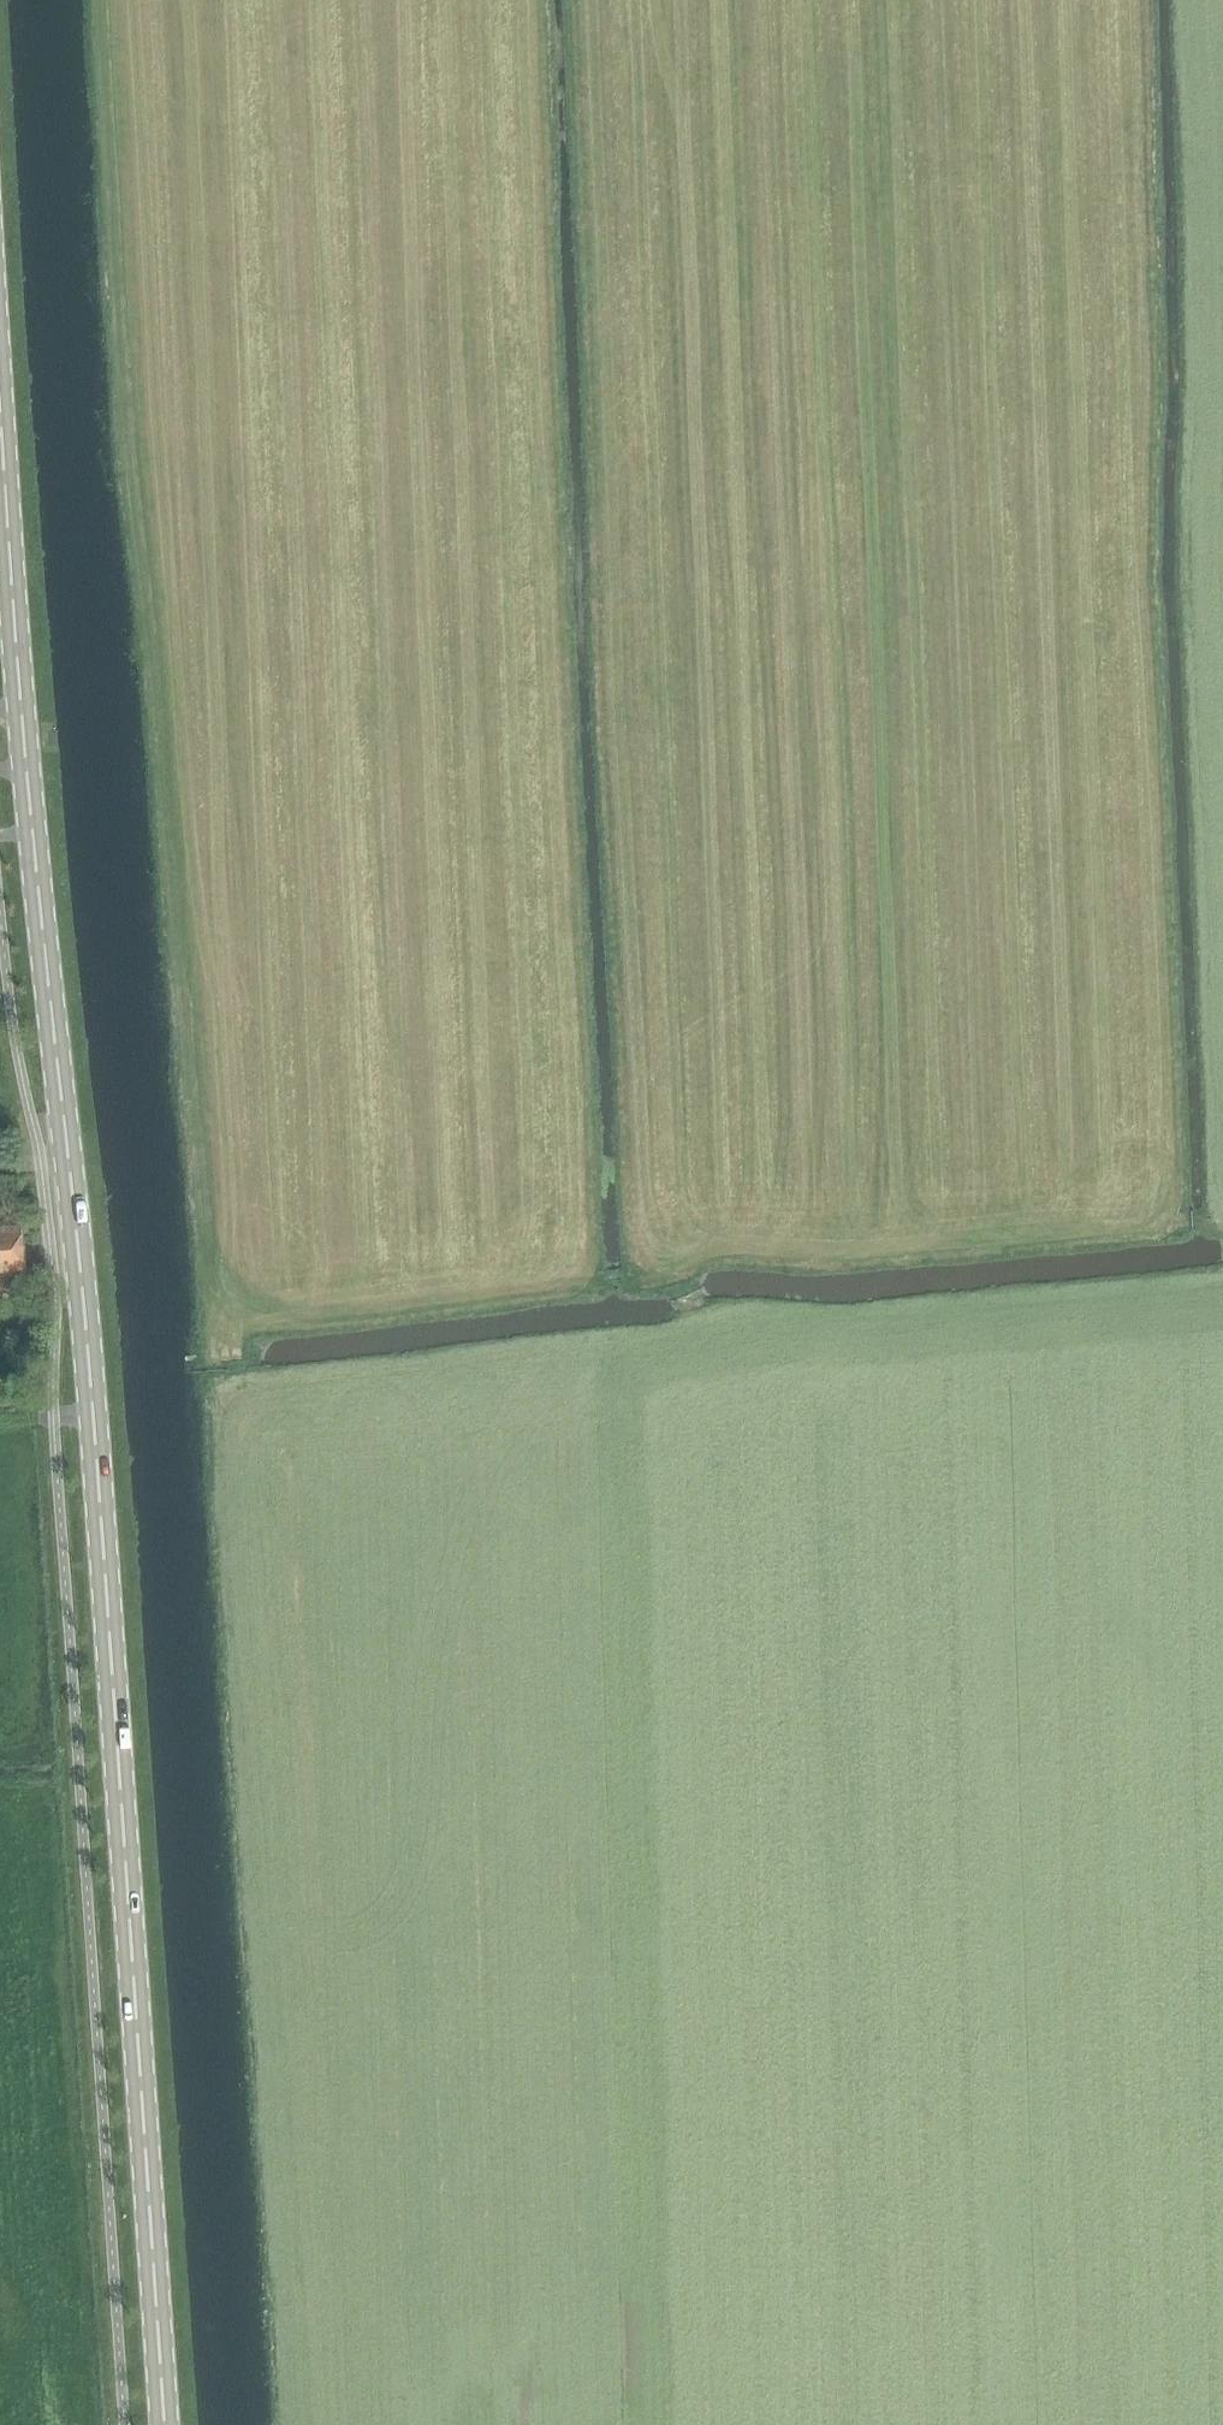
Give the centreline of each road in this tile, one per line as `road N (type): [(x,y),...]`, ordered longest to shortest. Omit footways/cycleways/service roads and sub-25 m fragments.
road 1 (primary): [(164,2424),(83,1315),(9,609),(0,438)]

